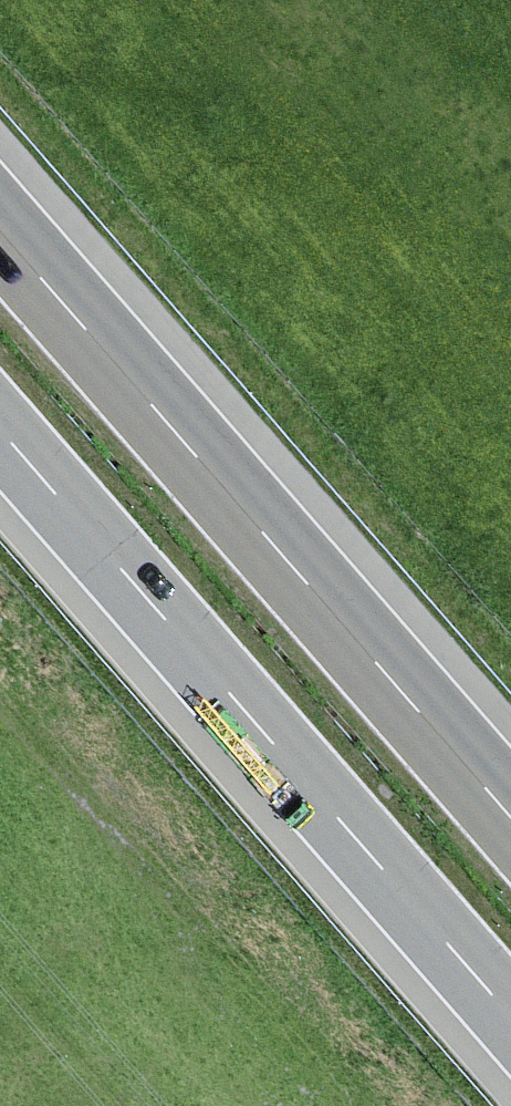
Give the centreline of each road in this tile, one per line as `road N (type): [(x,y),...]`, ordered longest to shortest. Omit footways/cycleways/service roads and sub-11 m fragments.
road 1 (motorway): [(0,415),(510,1007)]
road 2 (motorway): [(510,813),(0,225)]

